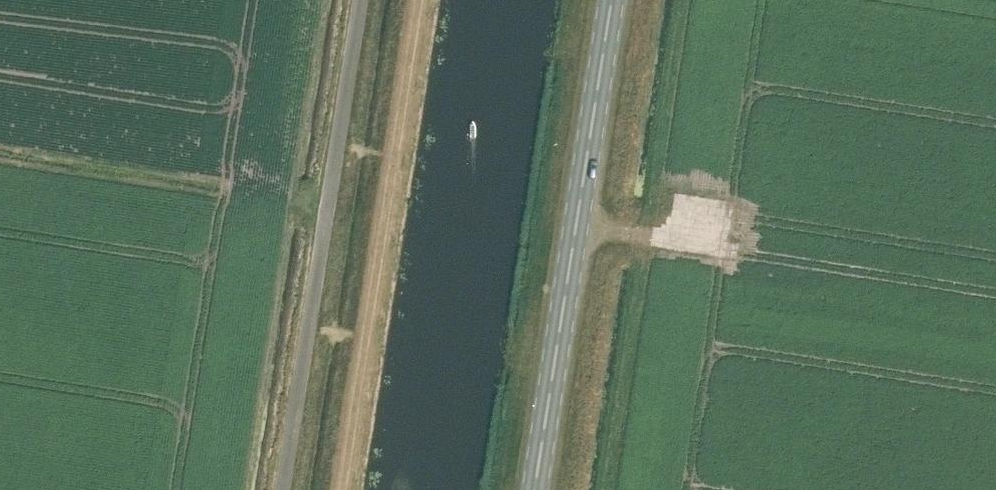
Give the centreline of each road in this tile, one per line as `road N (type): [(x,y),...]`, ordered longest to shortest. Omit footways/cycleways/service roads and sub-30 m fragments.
road 1 (unclassified): [(282,489),(360,0)]
road 2 (secondary): [(536,489),(613,0)]

